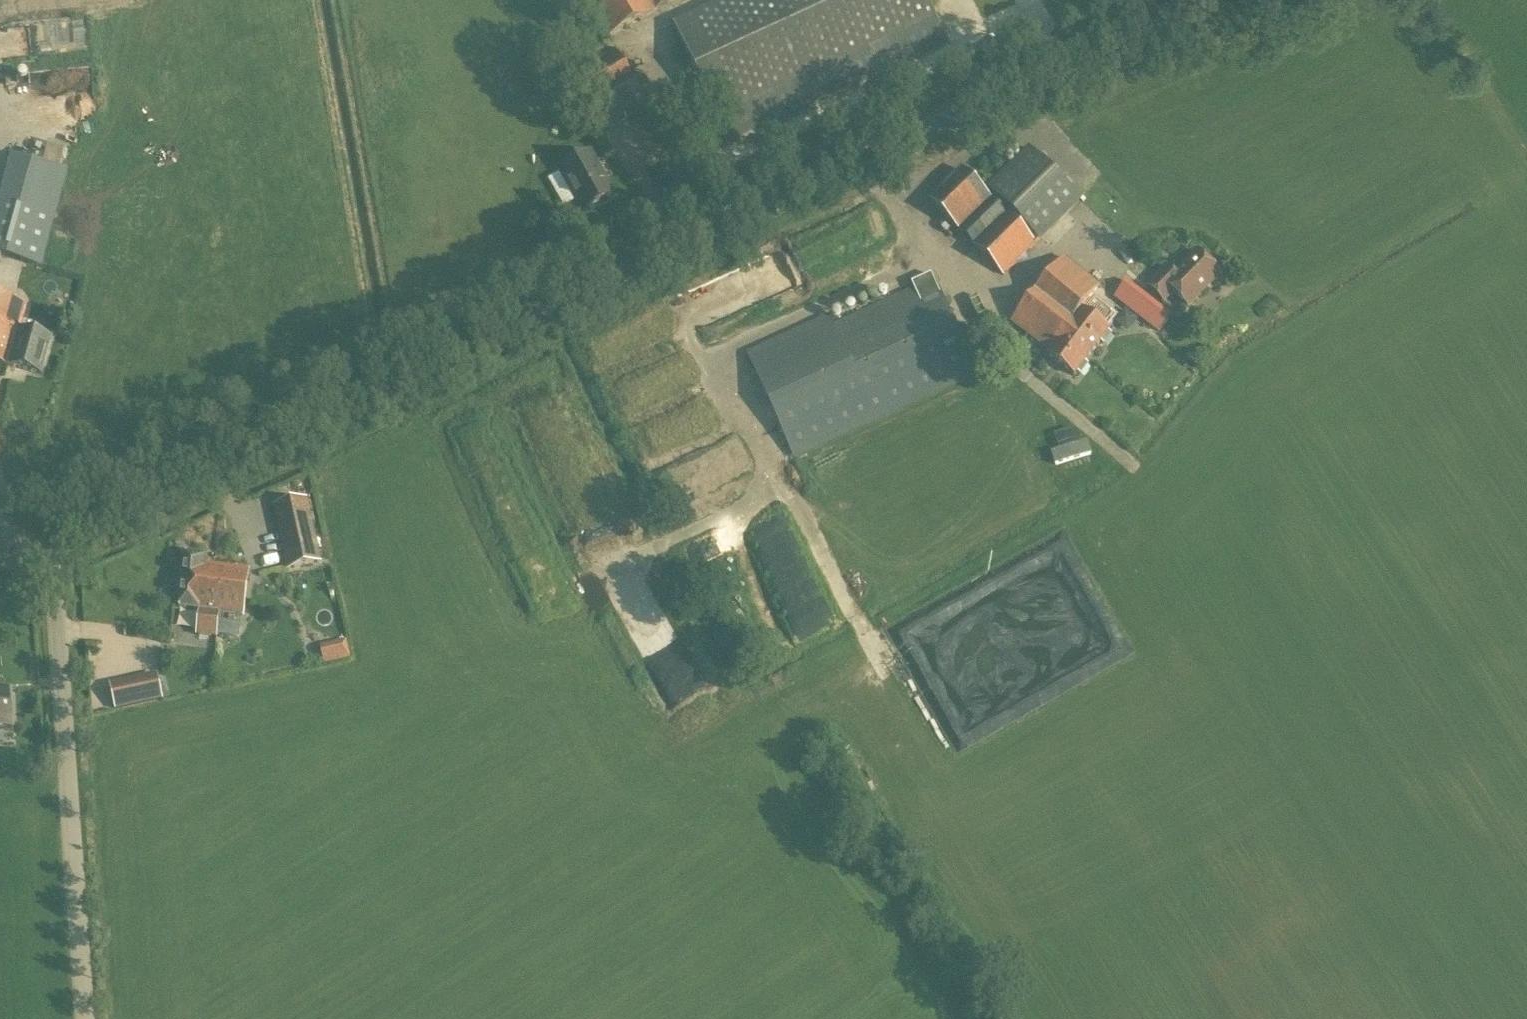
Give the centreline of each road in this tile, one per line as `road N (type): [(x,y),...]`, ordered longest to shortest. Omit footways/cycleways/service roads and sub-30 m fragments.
road 1 (unclassified): [(50,543),(1218,0)]
road 2 (unclassified): [(85,1018),(50,543)]

